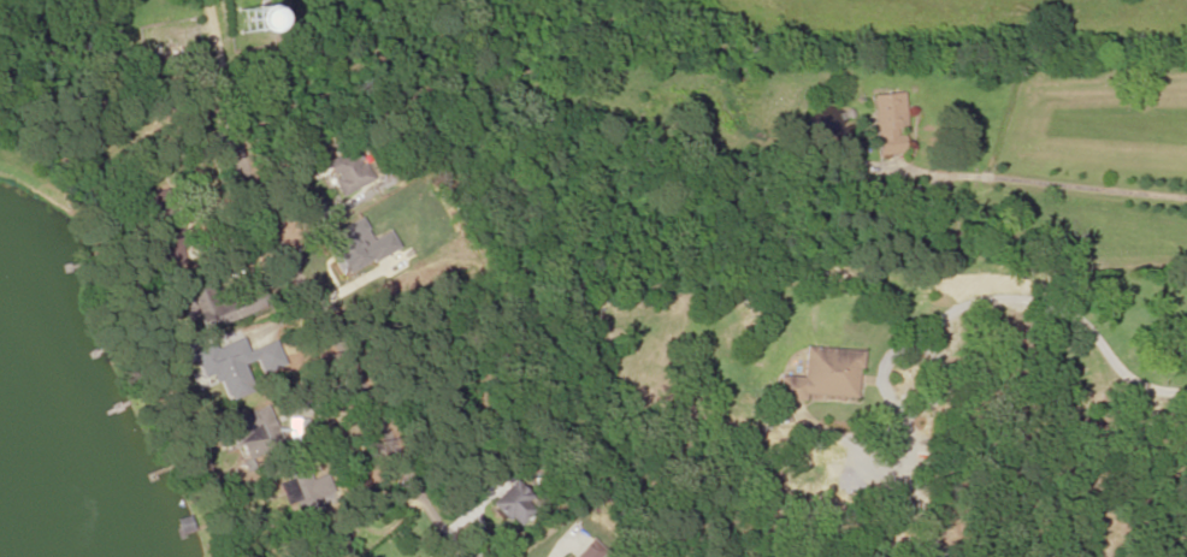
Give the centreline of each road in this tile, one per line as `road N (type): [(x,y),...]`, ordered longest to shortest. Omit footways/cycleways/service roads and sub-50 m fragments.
road 1 (residential): [(462,556),(243,192)]

